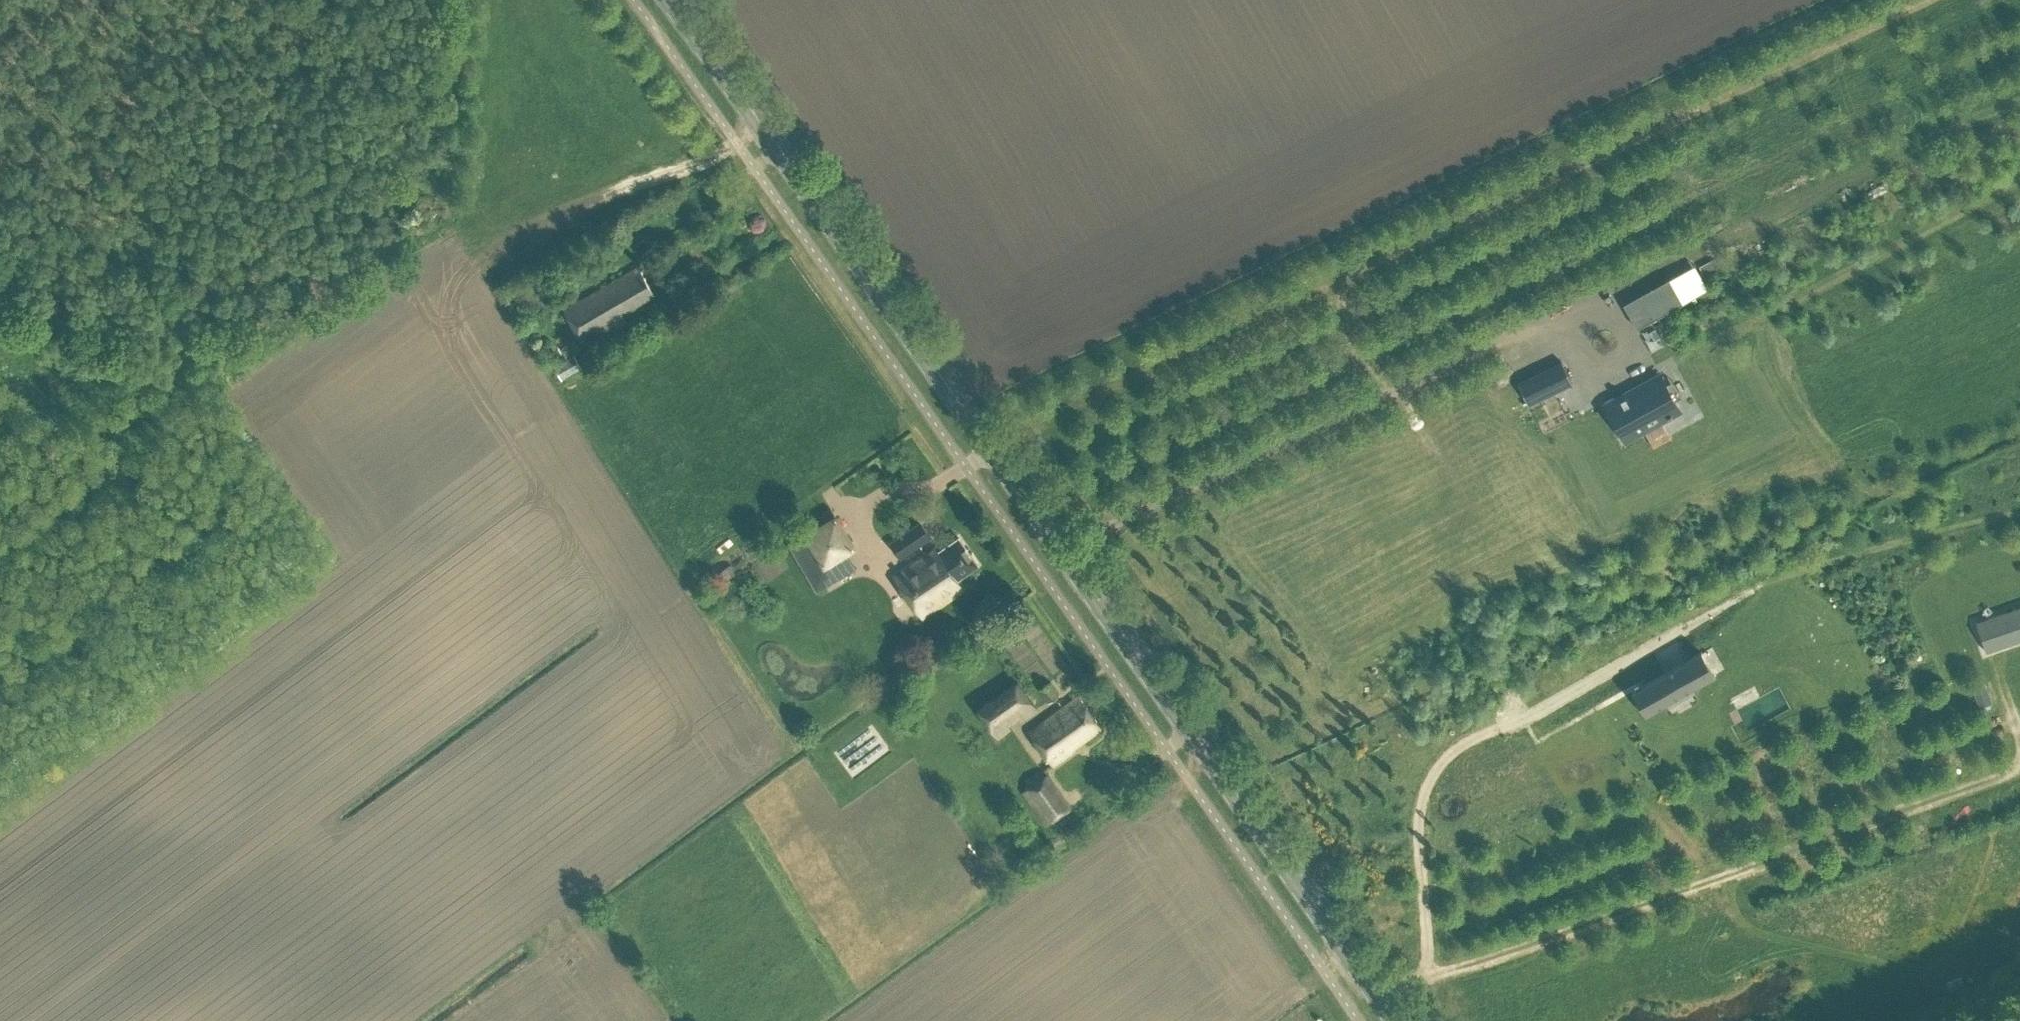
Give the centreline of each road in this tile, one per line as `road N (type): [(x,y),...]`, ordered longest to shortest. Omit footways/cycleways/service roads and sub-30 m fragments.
road 1 (primary): [(1398,1020),(672,0)]
road 2 (track): [(1060,541),(2019,82)]
road 3 (track): [(1922,0),(965,462)]
road 4 (track): [(1358,268),(1342,293),(1342,316),(1394,384)]

